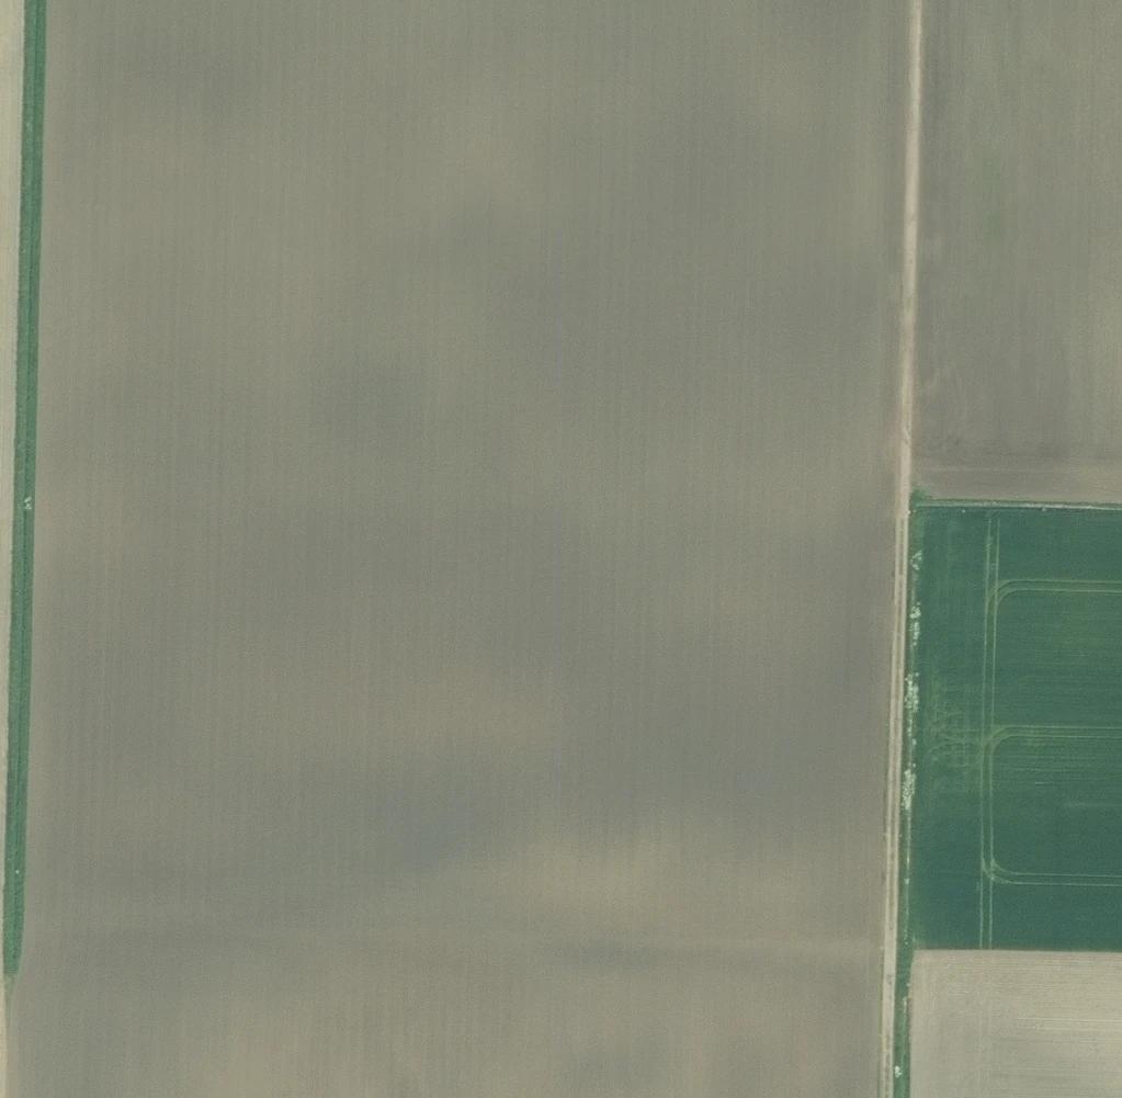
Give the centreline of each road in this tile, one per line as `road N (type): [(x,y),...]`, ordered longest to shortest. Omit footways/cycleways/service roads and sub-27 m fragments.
road 1 (track): [(919,0),(891,1097)]

